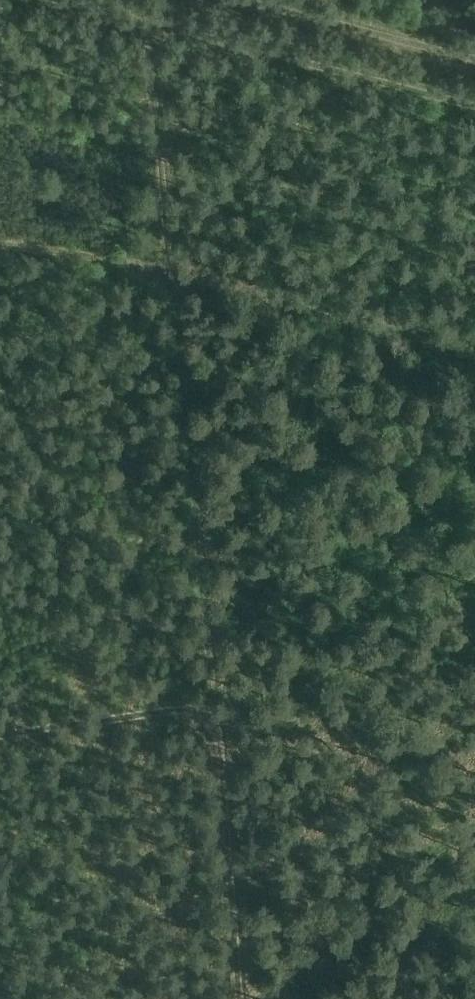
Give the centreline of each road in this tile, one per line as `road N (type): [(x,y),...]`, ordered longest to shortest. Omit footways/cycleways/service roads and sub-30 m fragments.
road 1 (track): [(238,998),(150,62),(168,33),(186,31),(474,106)]
road 2 (track): [(0,243),(218,279),(474,351)]
road 3 (track): [(0,735),(212,706)]

